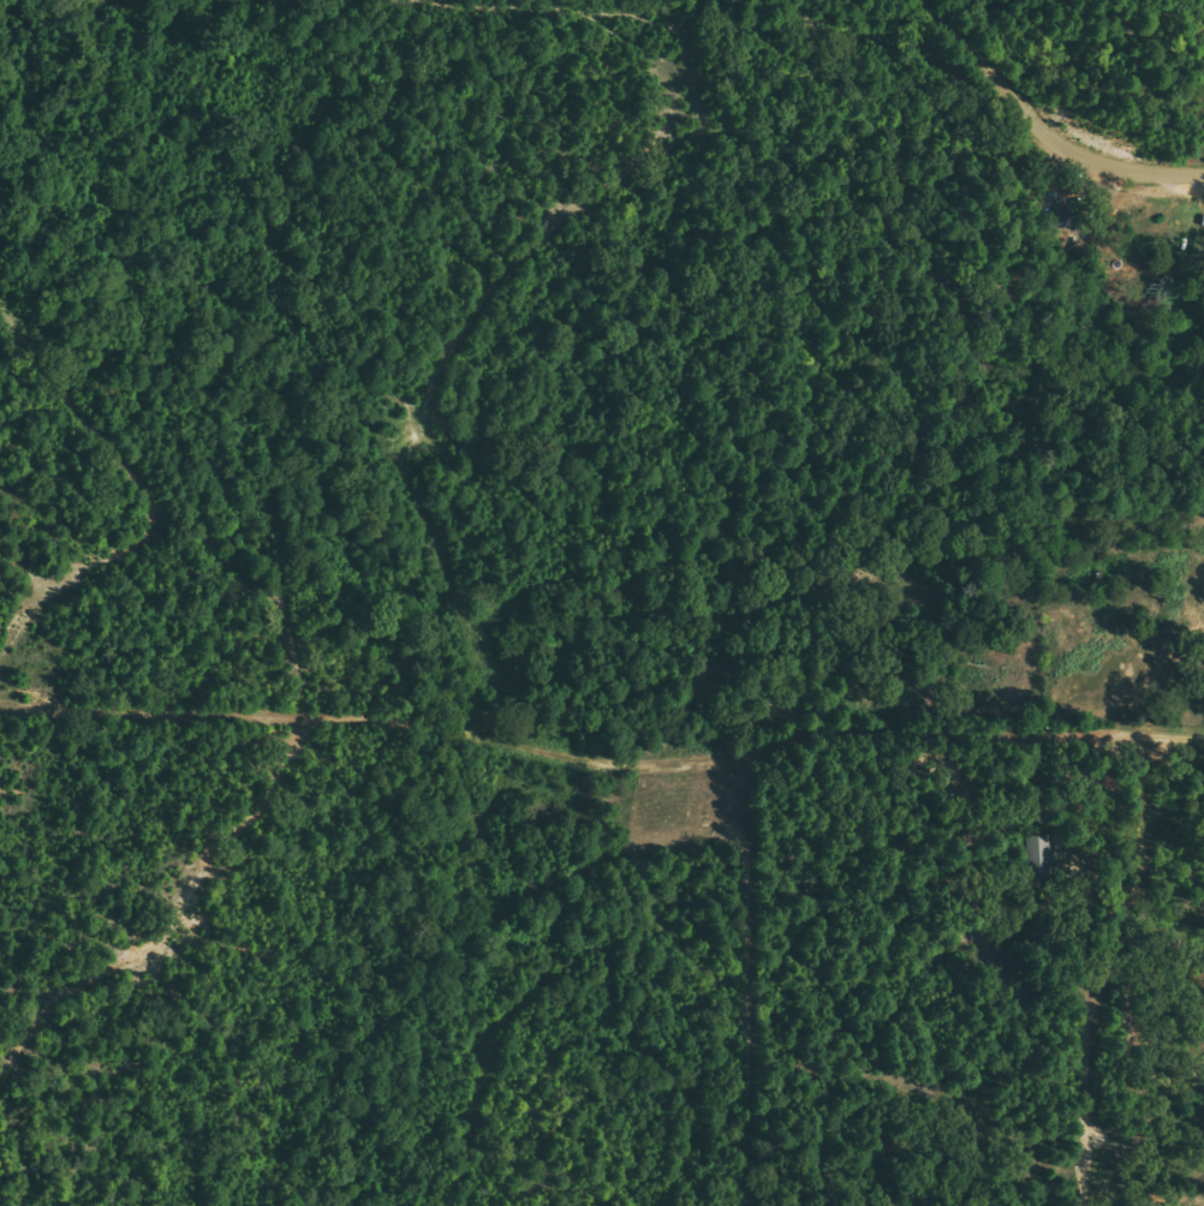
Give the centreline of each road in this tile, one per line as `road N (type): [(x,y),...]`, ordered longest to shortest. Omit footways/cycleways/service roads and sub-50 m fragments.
road 1 (residential): [(1203,735),(846,717),(692,765),(567,758),(416,728),(0,703)]
road 2 (residential): [(1203,174),(1119,169),(1065,149),(1038,129),(1005,76),(920,0)]

